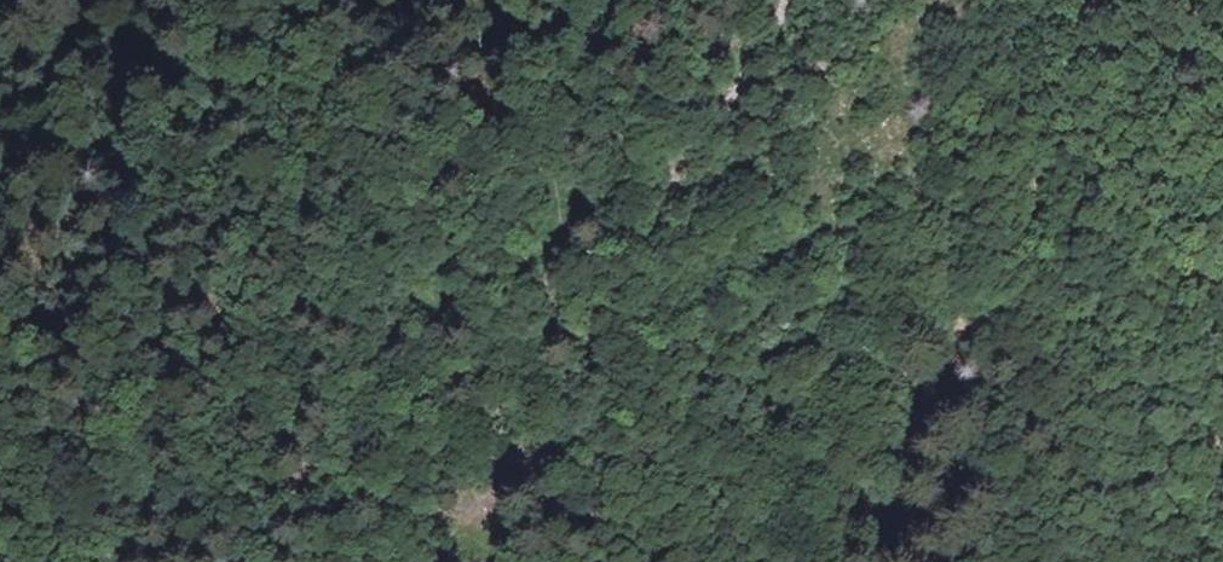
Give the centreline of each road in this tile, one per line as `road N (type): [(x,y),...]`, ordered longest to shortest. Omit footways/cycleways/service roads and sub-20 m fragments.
road 1 (track): [(608,561),(624,367),(670,202),(798,0)]

